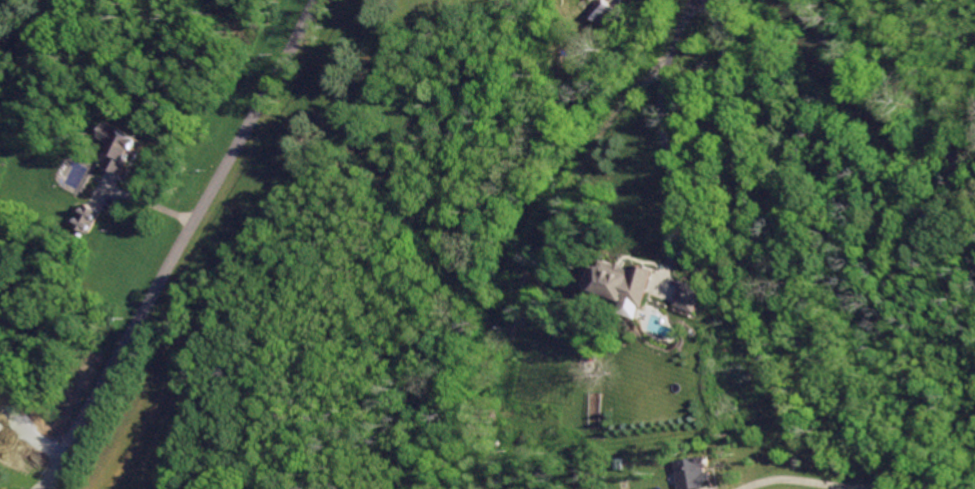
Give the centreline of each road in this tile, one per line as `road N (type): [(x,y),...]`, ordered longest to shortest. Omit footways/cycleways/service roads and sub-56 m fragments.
road 1 (residential): [(321,0),(43,488)]
road 2 (residential): [(892,488),(840,426),(778,308),(760,254),(730,62),(710,0)]

